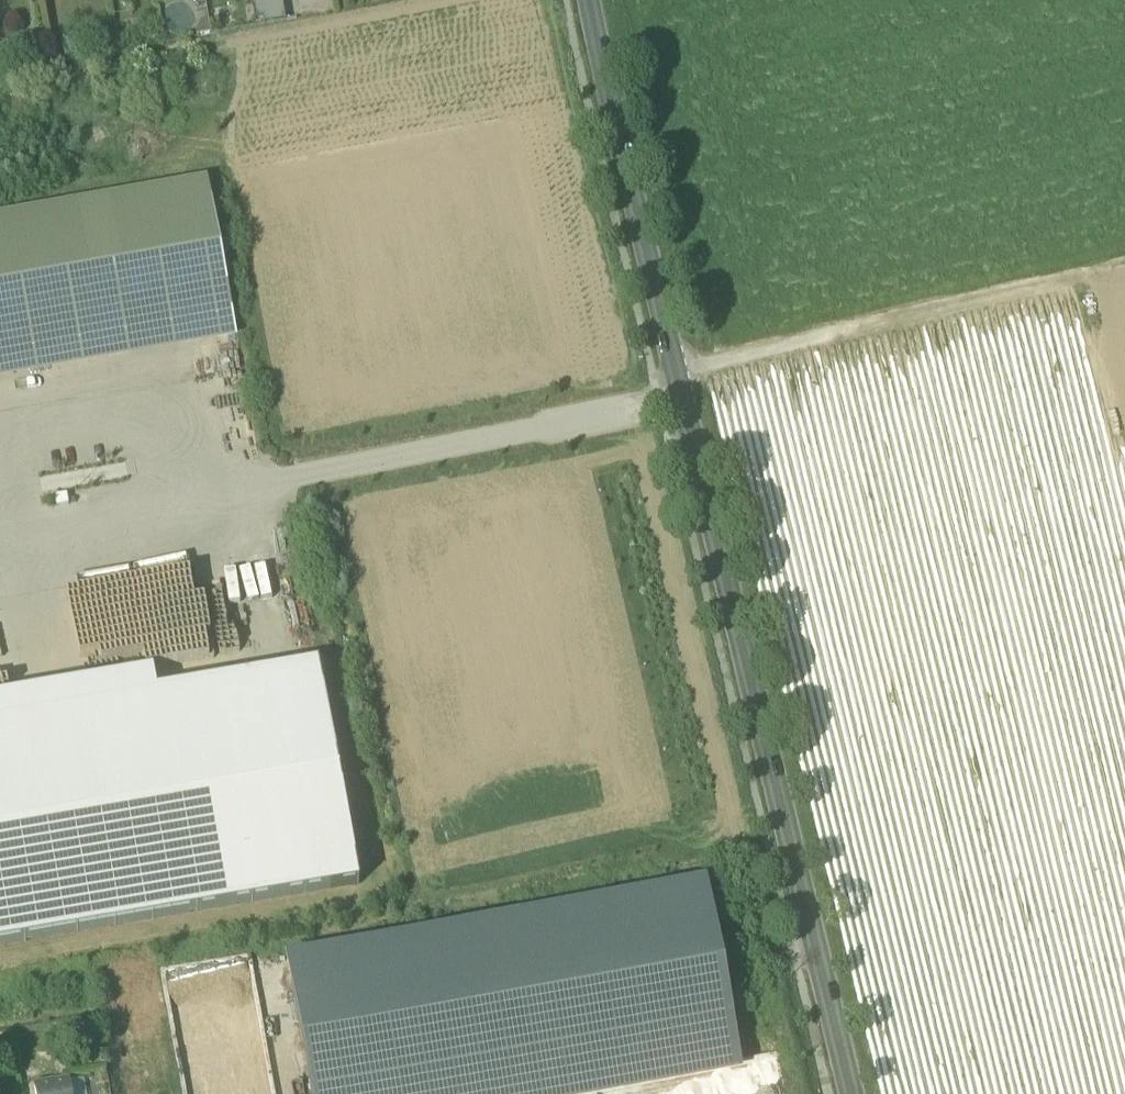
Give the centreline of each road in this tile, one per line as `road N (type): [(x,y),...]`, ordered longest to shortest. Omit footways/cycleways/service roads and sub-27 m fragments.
road 1 (tertiary): [(856,1093),(590,0)]
road 2 (track): [(1124,260),(729,357),(681,382)]

